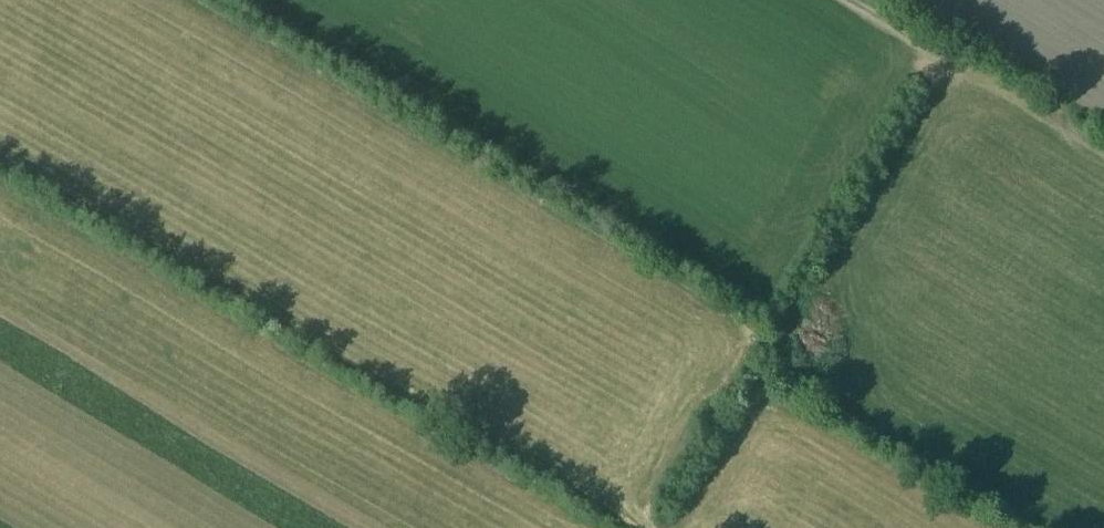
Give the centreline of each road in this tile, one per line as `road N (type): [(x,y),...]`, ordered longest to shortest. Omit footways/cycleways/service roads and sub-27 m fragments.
road 1 (track): [(841,0),(1103,160)]

